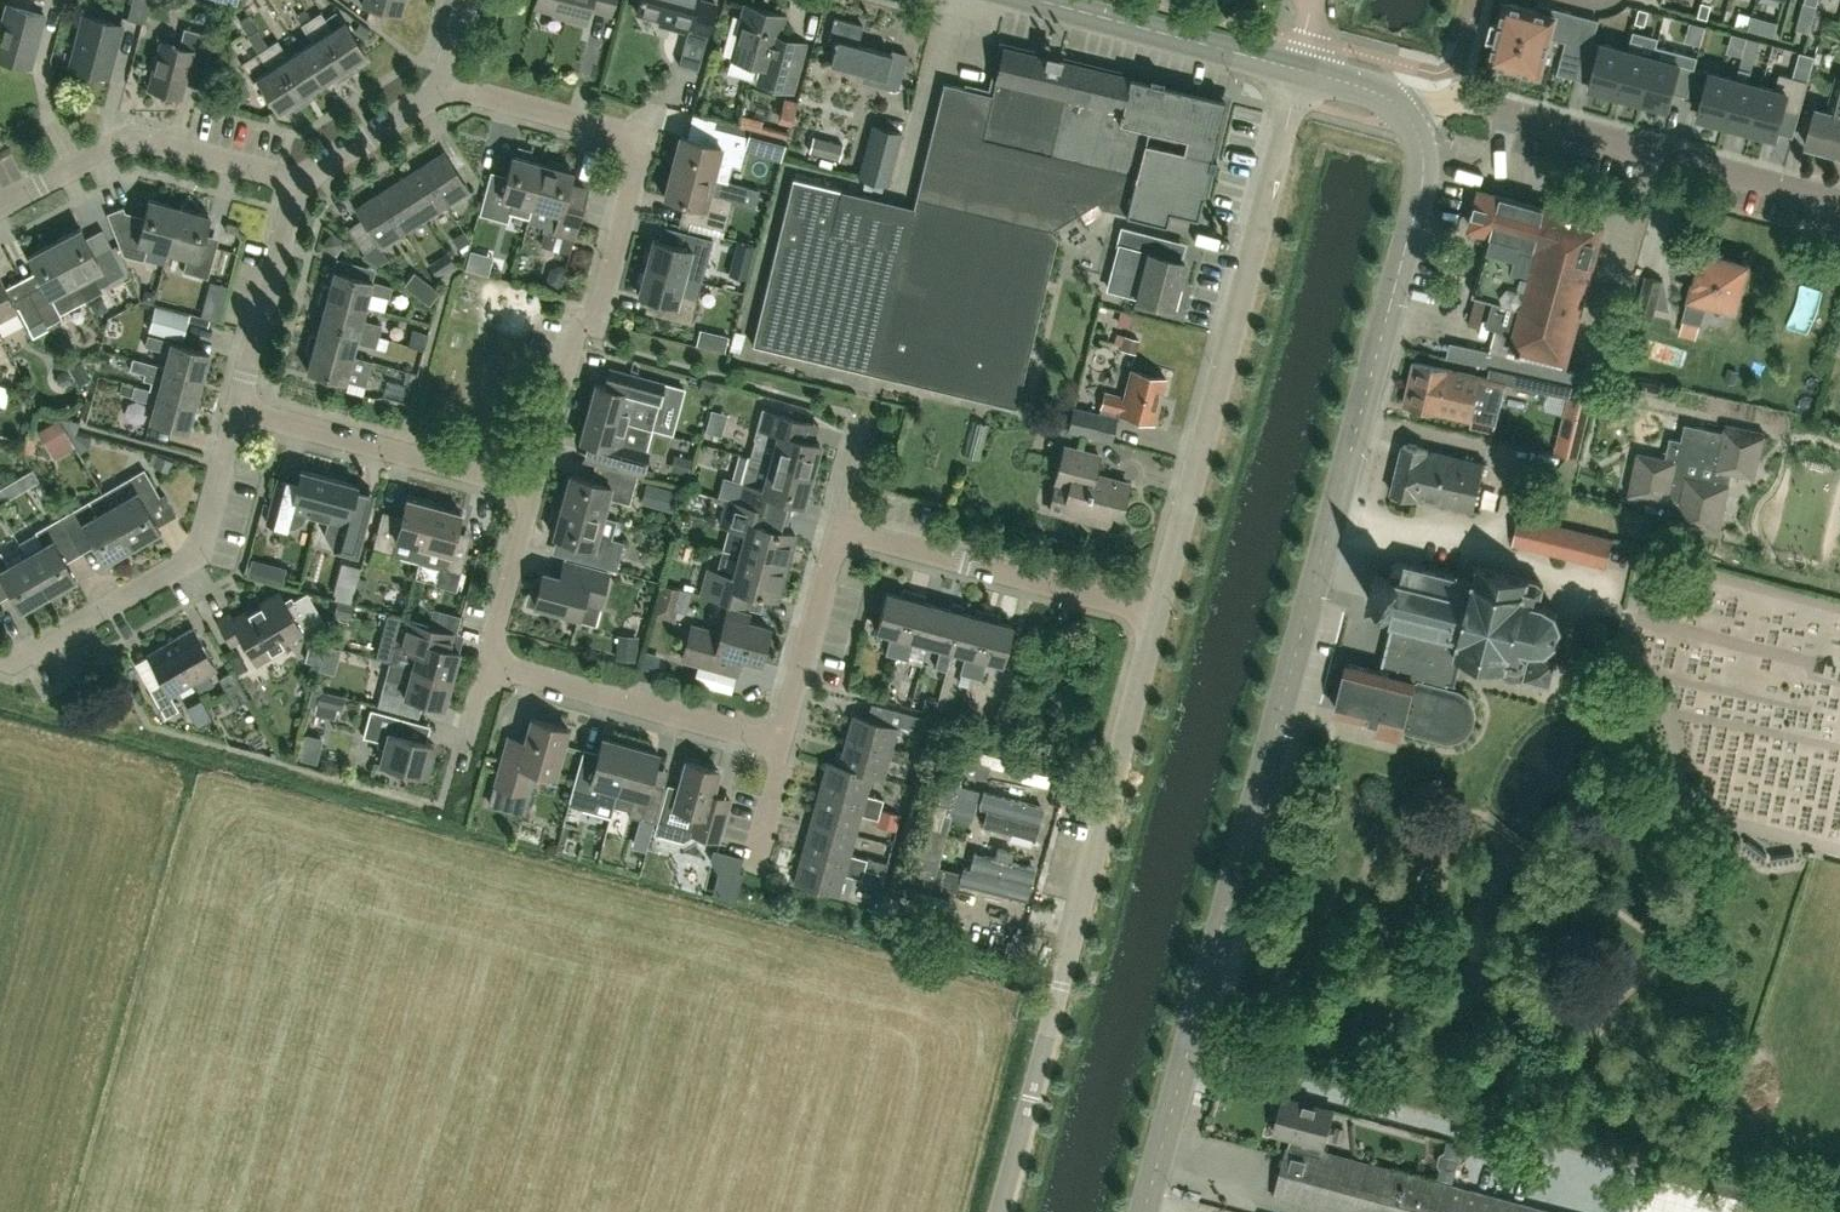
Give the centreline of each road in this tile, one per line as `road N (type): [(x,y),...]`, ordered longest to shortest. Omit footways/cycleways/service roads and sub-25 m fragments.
road 1 (tertiary): [(1146,1211),(1427,170),(1408,109)]
road 2 (unclassified): [(1005,1211),(1159,615)]
road 3 (unclassified): [(1159,615),(1304,69)]
road 4 (residential): [(532,488),(571,346),(609,293),(639,147),(618,128),(476,90),(457,72)]
road 5 (residential): [(1839,201),(1463,98)]
road 6 (residential): [(238,409),(207,534),(190,558),(22,659),(0,659)]
road 7 (residential): [(1159,615),(841,526)]
road 8 (residential): [(0,206),(136,140),(295,185)]
road 9 (residential): [(784,743),(489,663)]
road 10 (residential): [(532,488),(238,409)]
road 11 (tertiary): [(1304,69),(1033,0)]
road 12 (residential): [(295,185),(238,409)]
road 13 (residential): [(784,743),(841,526)]
road 14 (residential): [(295,185),(457,72)]
road 15 (residential): [(489,663),(532,488)]
road 16 (residential): [(752,869),(784,743)]

